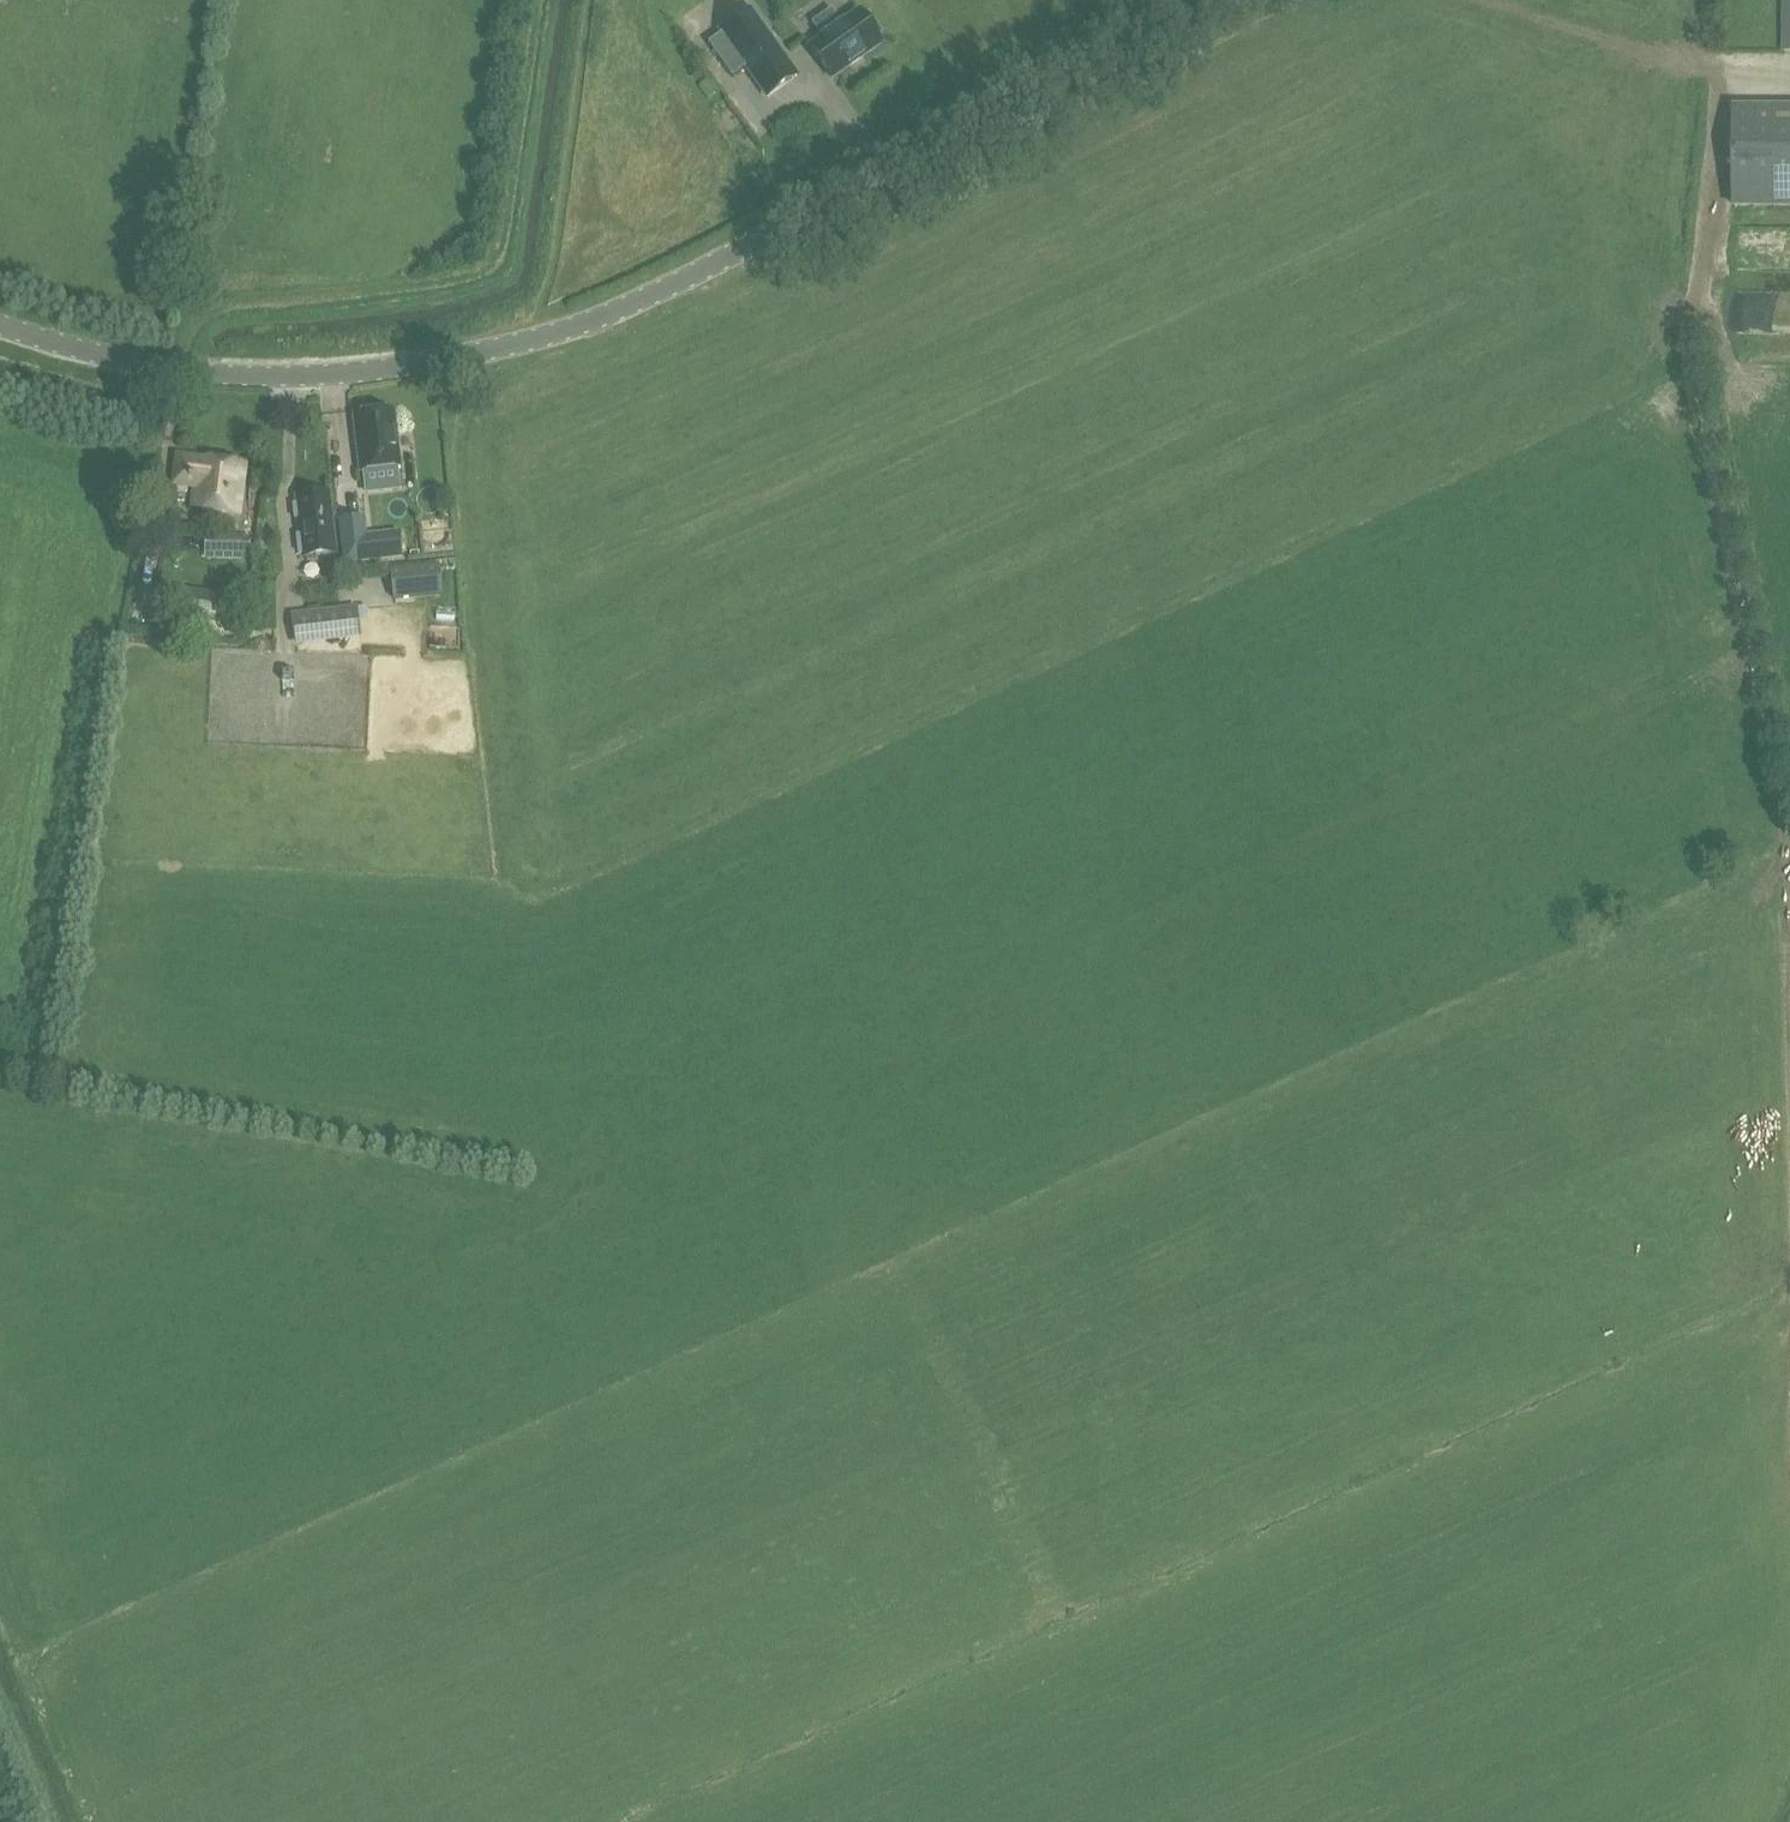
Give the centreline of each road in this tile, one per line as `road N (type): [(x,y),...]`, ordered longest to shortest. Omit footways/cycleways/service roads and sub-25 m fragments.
road 1 (unclassified): [(0,322),(104,356),(233,375),(368,371),(510,346),(665,288),(1201,0)]

